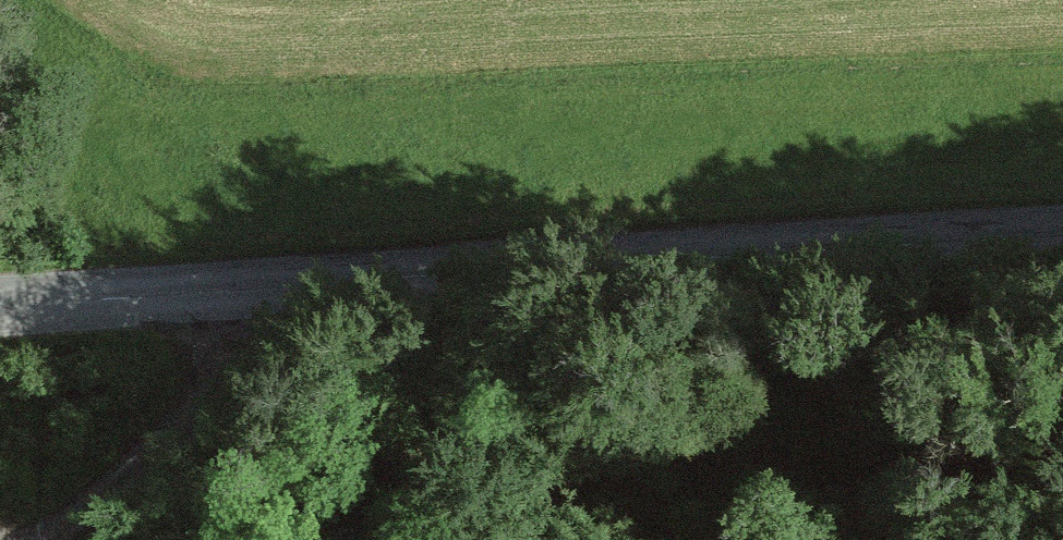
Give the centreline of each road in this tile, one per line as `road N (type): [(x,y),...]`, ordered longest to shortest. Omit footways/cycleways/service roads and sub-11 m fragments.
road 1 (tertiary): [(1062,233),(0,301)]
road 2 (track): [(40,539),(191,424),(316,282),(412,351),(715,444),(814,481),(927,539)]
road 3 (track): [(330,539),(191,424)]

